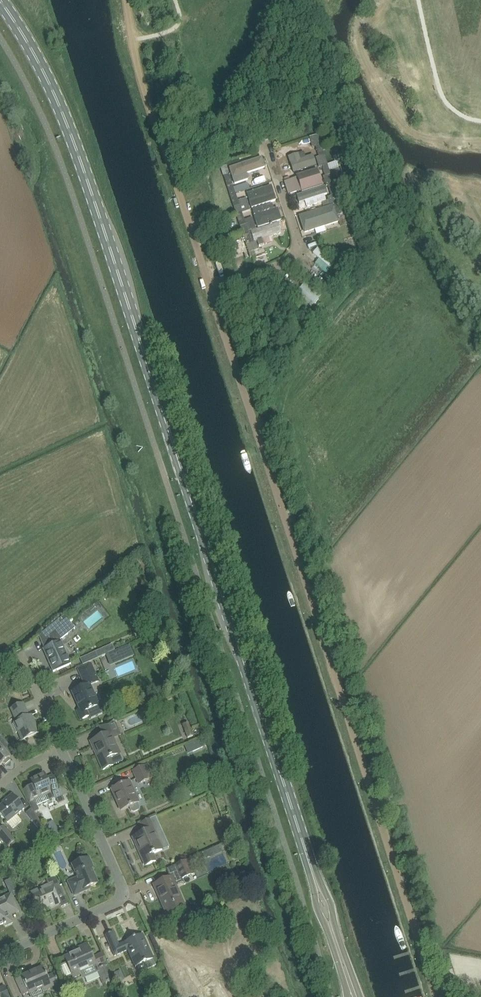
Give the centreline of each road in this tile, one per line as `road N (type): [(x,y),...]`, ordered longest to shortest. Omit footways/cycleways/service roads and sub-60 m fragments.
road 1 (secondary): [(315,880),(161,408),(52,108),(0,18)]
road 2 (unclassified): [(439,996),(208,289)]
road 3 (track): [(208,289),(136,59),(129,0)]
road 4 (unclassified): [(0,952),(116,899),(54,744)]
road 5 (residential): [(208,289),(274,271),(296,249),(273,156)]

